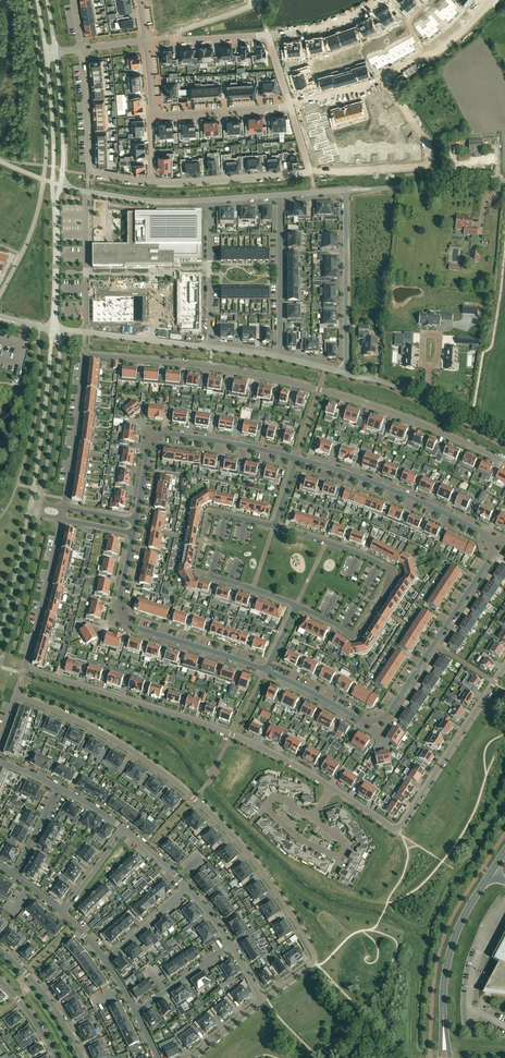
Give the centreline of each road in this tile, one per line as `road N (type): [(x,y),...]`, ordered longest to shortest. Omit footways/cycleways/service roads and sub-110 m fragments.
road 1 (residential): [(64,508),(89,355),(211,365),(319,389),(385,409),(504,463)]
road 2 (residential): [(296,458),(439,510),(488,535),(493,552),(381,722),(367,724),(266,670)]
road 3 (residential): [(16,695),(101,734),(194,798),(254,860),(314,954)]
road 4 (residential): [(332,788),(232,734),(24,669)]
road 5 (residential): [(504,668),(401,825),(385,824),(332,788)]
road 6 (residential): [(266,670),(121,617),(132,533)]
road 7 (residential): [(135,521),(149,445),(163,435),(296,458)]
road 8 (residential): [(308,173),(431,161),(428,138),(386,74)]
road 9 (unclassified): [(445,1057),(449,958),(490,873)]
road 10 (residential): [(346,374),(346,191)]
road 11 (tertiary): [(40,508),(59,375),(54,330)]
road 12 (tertiary): [(54,330),(30,505)]
road 13 (tertiary): [(0,665),(40,508)]
road 14 (residential): [(279,357),(280,195)]
road 15 (residential): [(151,181),(308,173)]
road 16 (residential): [(24,669),(62,518)]
road 17 (unclassified): [(366,378),(504,443)]
road 18 (unclassified): [(504,180),(354,190)]
road 19 (residential): [(342,841),(334,855),(299,839),(270,804),(281,800),(313,817)]
road 20 (residential): [(210,346),(212,199)]
road 21 (residential): [(290,107),(152,116)]
road 22 (residential): [(82,1057),(41,991),(0,949)]
road 23 (tertiary): [(60,185),(56,52)]
road 24 (residential): [(491,0),(442,47),(386,74)]
road 25 (tertiary): [(30,505),(0,631)]
road 26 (tertiary): [(46,54),(53,183)]
road 27 (residential): [(212,199),(89,192)]
road 28 (residential): [(81,49),(88,172)]

